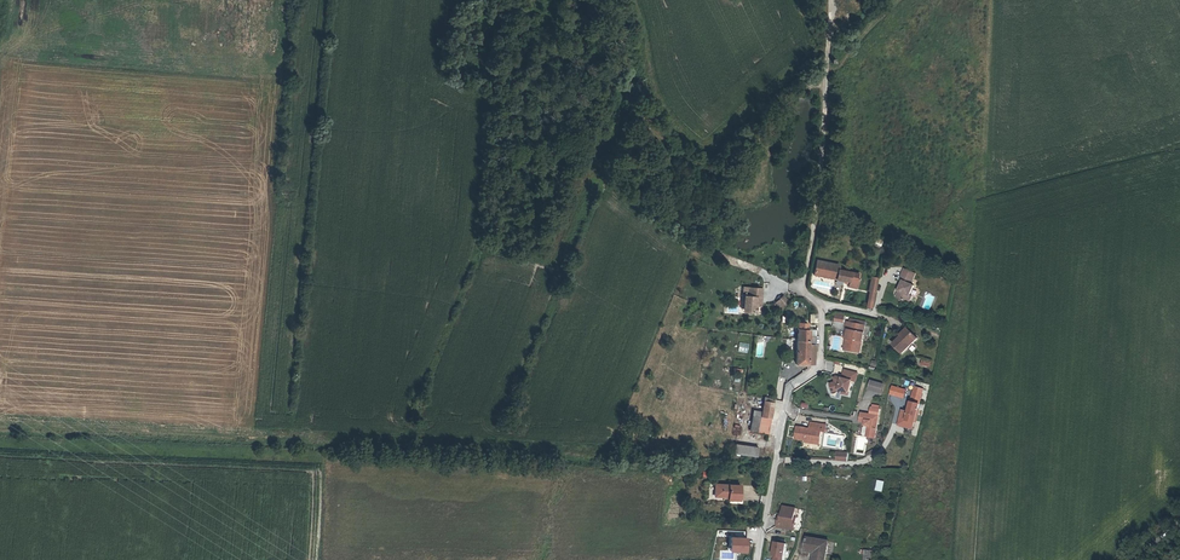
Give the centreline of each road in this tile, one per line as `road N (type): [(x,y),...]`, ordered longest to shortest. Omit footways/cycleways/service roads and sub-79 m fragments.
road 1 (track): [(831,0),(803,291)]

